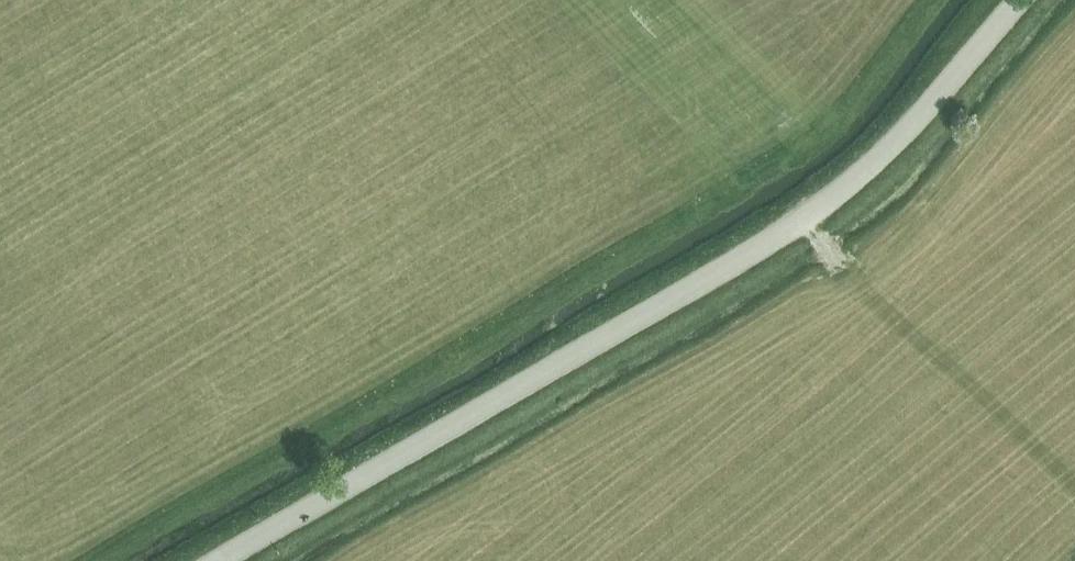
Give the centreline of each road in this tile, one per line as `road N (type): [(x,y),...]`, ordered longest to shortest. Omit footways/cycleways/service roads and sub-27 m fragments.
road 1 (tertiary): [(219,560),(798,221),(897,140),(1020,0)]

